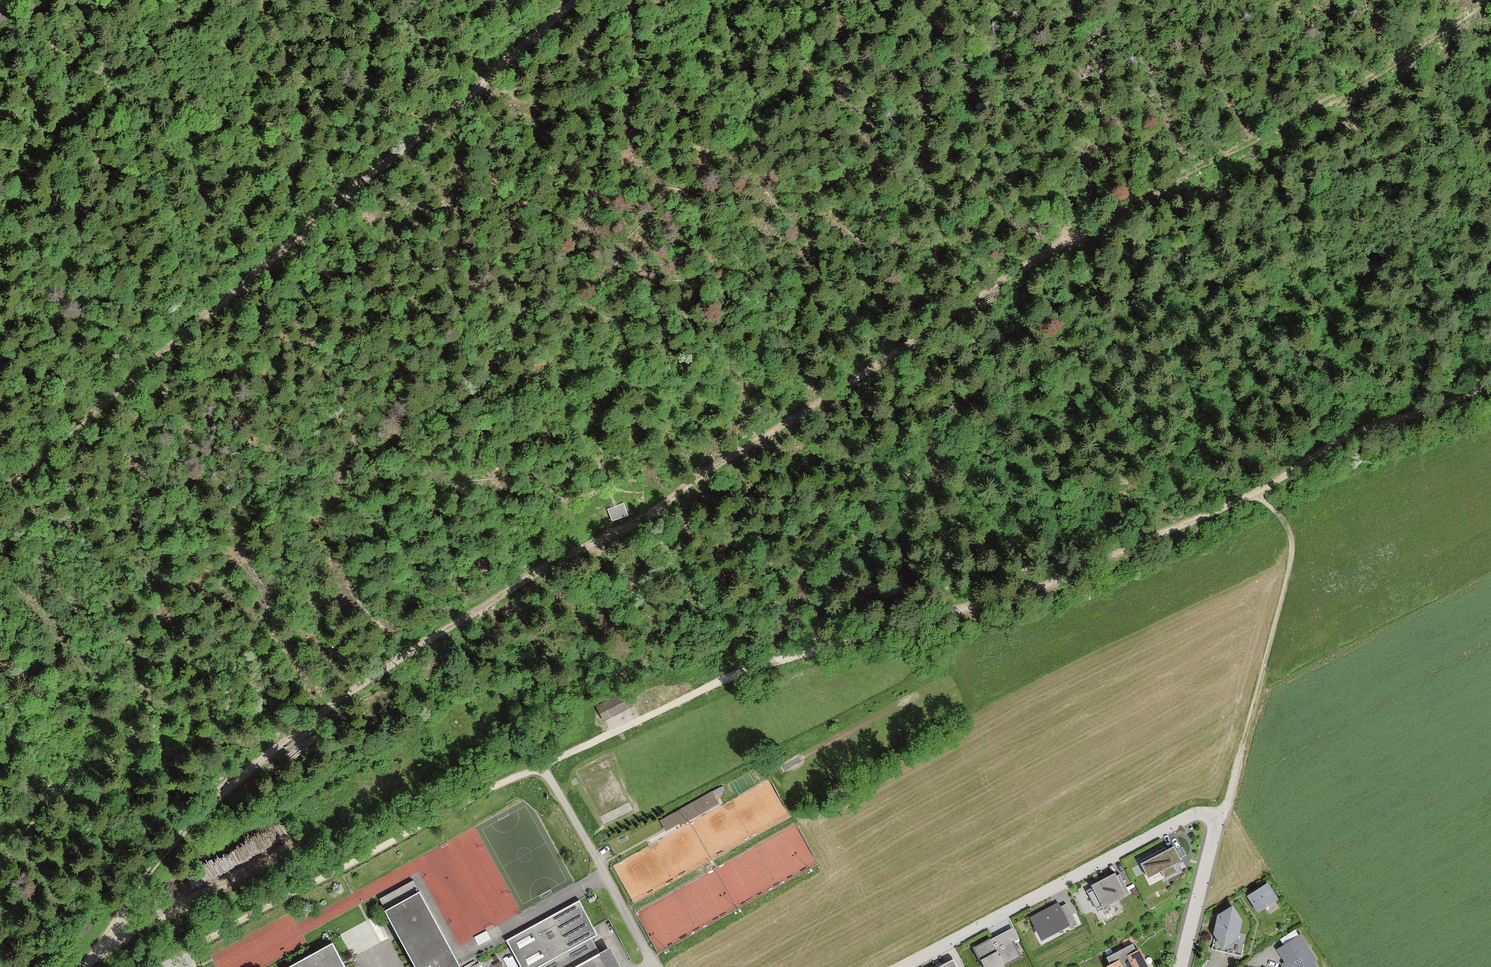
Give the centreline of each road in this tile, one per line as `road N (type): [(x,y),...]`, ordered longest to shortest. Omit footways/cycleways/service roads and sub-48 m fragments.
road 1 (track): [(79,966),(197,818),(424,639),(1418,40)]
road 2 (track): [(1490,381),(1455,402),(1357,431),(1257,494),(1018,594),(759,666),(520,776),(161,966)]
road 3 (track): [(0,489),(581,0)]
road 4 (track): [(1218,817),(1291,560),(1287,525),(1257,494)]
road 5 (residential): [(1180,966),(1218,817)]

